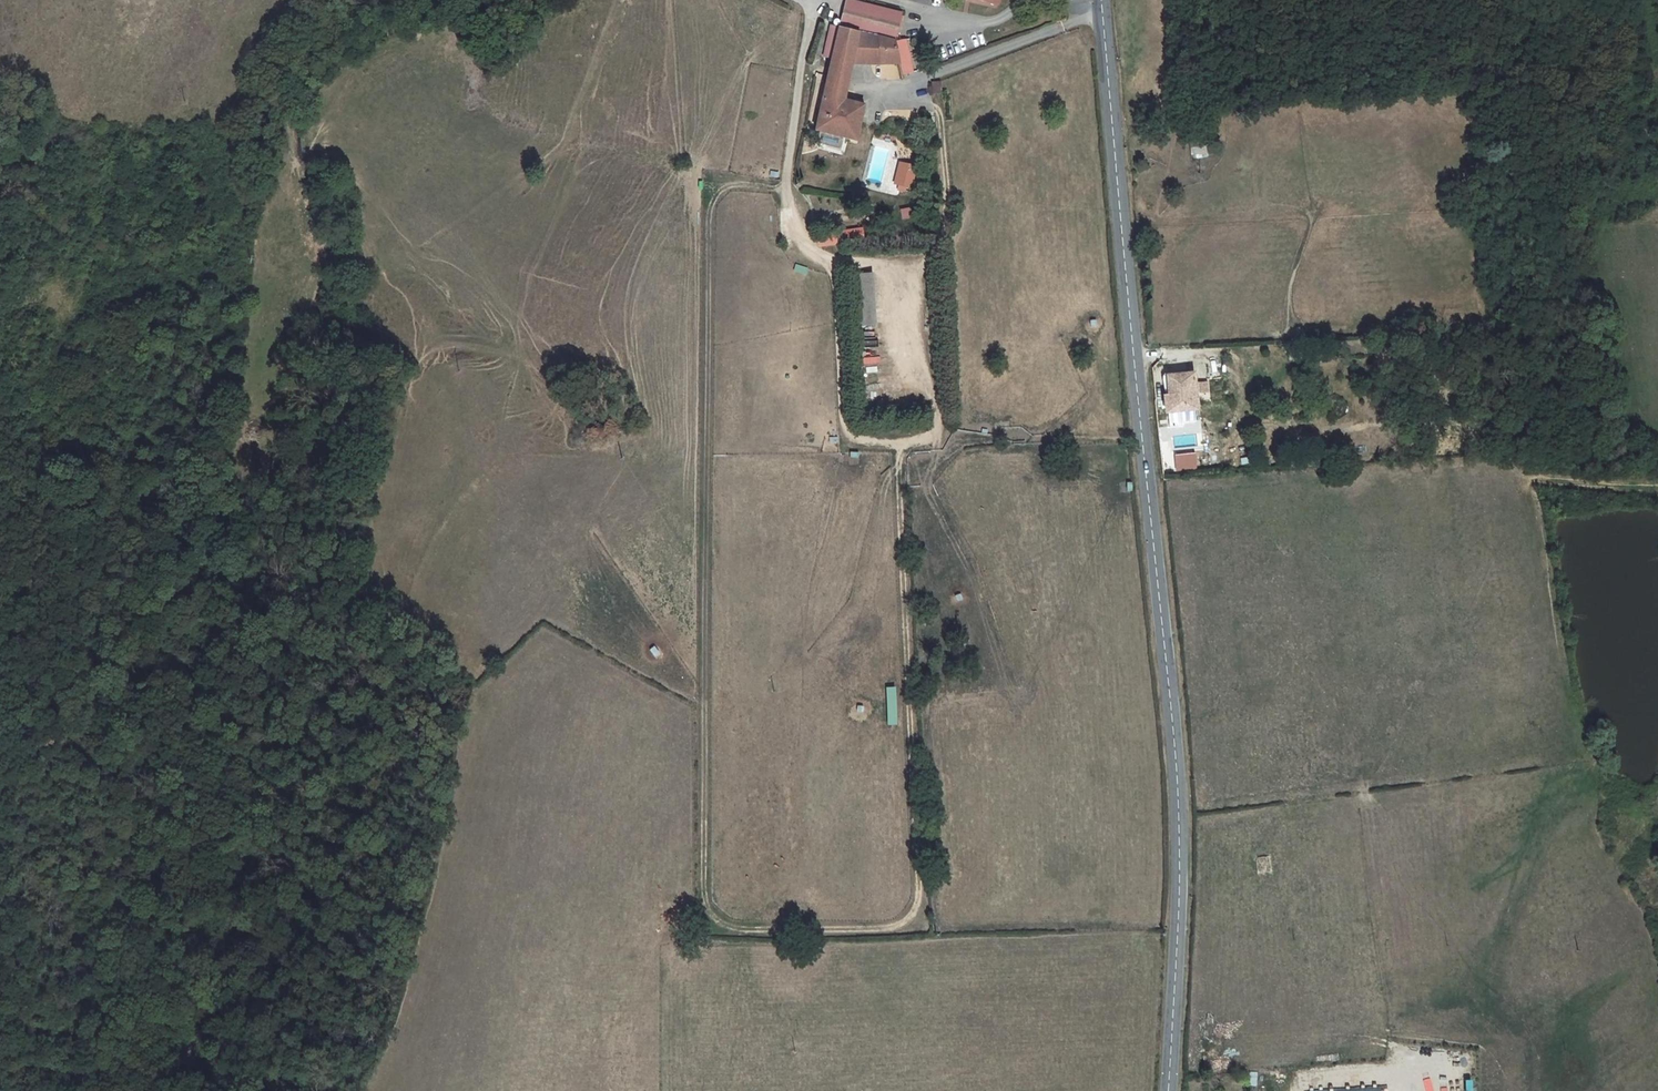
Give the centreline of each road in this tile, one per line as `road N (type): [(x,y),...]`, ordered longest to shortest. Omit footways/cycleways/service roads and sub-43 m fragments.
road 1 (secondary): [(1168,1090),(1179,804),(1102,0)]

